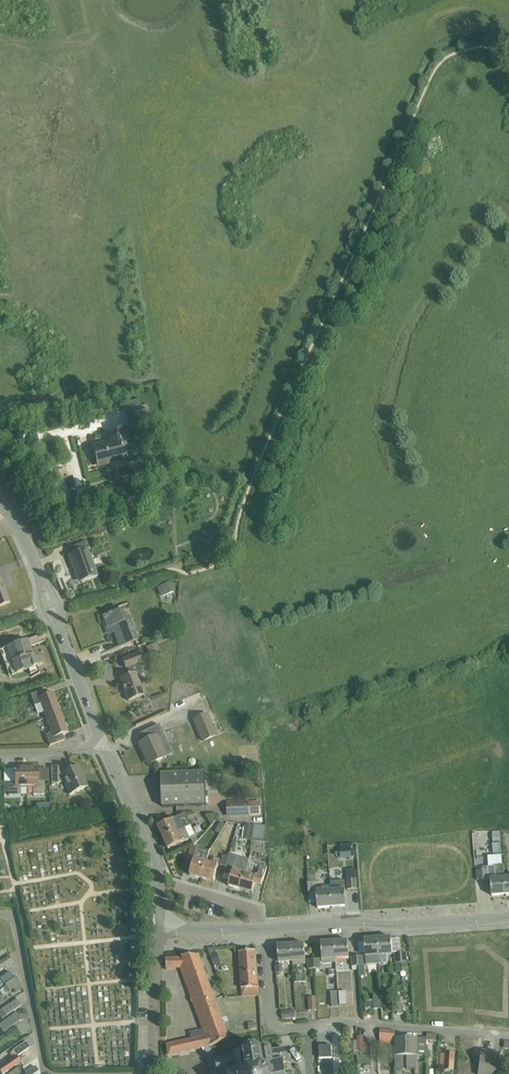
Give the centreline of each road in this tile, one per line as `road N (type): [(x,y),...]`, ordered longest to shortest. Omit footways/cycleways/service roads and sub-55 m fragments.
road 1 (residential): [(508,1035),(339,1024),(279,1032),(264,927)]
road 2 (secondary): [(106,751),(40,575),(0,502)]
road 3 (secondary): [(508,918),(264,927)]
road 4 (secondary): [(170,924),(149,845),(106,751)]
road 5 (residential): [(153,1073),(156,952),(170,924)]

